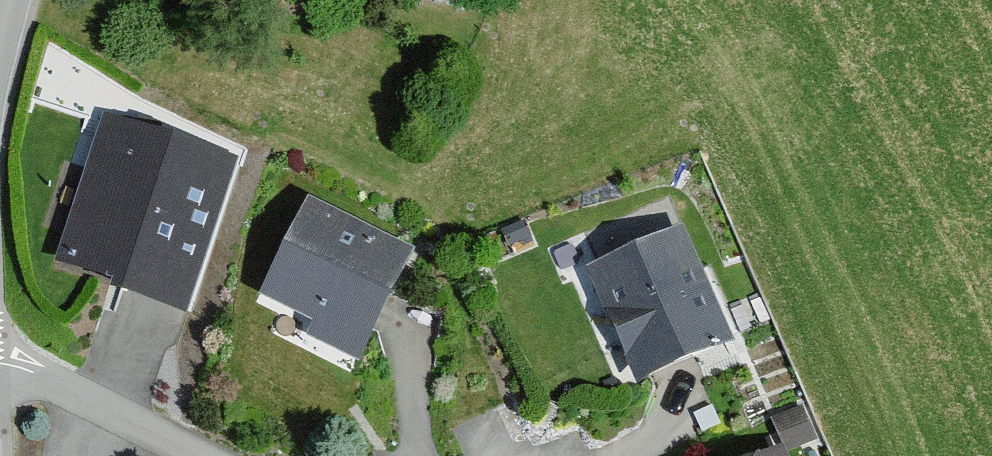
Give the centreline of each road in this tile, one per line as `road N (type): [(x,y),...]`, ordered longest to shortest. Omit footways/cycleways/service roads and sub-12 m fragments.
road 1 (residential): [(0,376),(169,455)]

